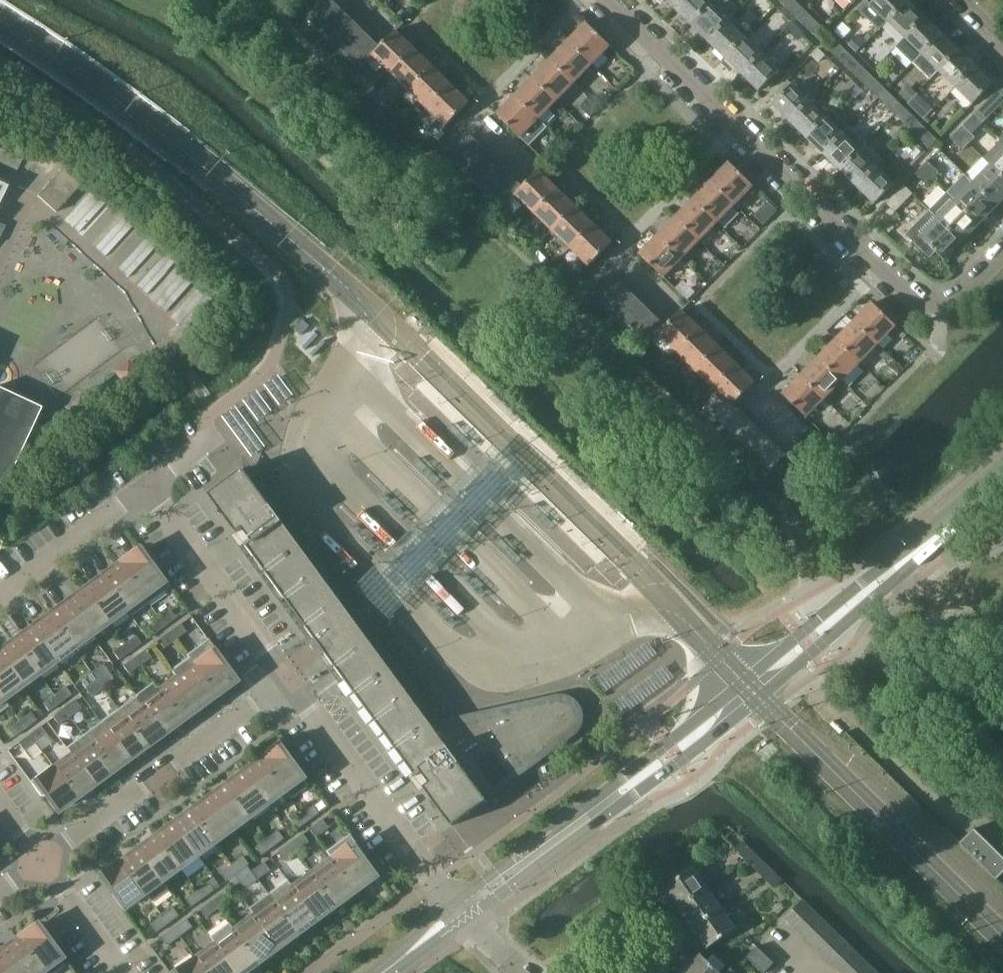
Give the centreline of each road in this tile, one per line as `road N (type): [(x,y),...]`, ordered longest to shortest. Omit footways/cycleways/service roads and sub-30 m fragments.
road 1 (residential): [(942,317),(616,0)]
road 2 (tertiary): [(604,807),(634,797),(767,693),(907,560)]
road 3 (tertiary): [(907,560),(820,617),(622,781),(604,807)]
road 4 (residential): [(41,859),(284,683)]
road 5 (residential): [(284,683),(458,913)]
road 6 (residential): [(146,493),(284,683)]
road 7 (residential): [(146,493),(0,598)]
road 8 (residential): [(123,972),(41,859)]
road 9 (tertiary): [(907,560),(1002,475)]

